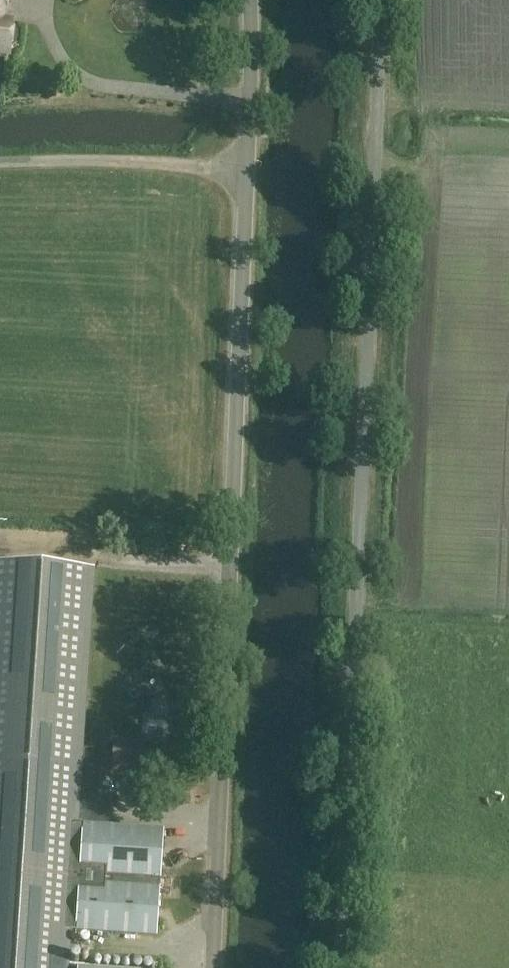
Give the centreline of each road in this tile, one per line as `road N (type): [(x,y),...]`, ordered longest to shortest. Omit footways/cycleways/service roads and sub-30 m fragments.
road 1 (unclassified): [(212,967),(250,0)]
road 2 (unclassified): [(341,967),(379,0)]
road 3 (track): [(243,171),(130,162),(0,164)]

